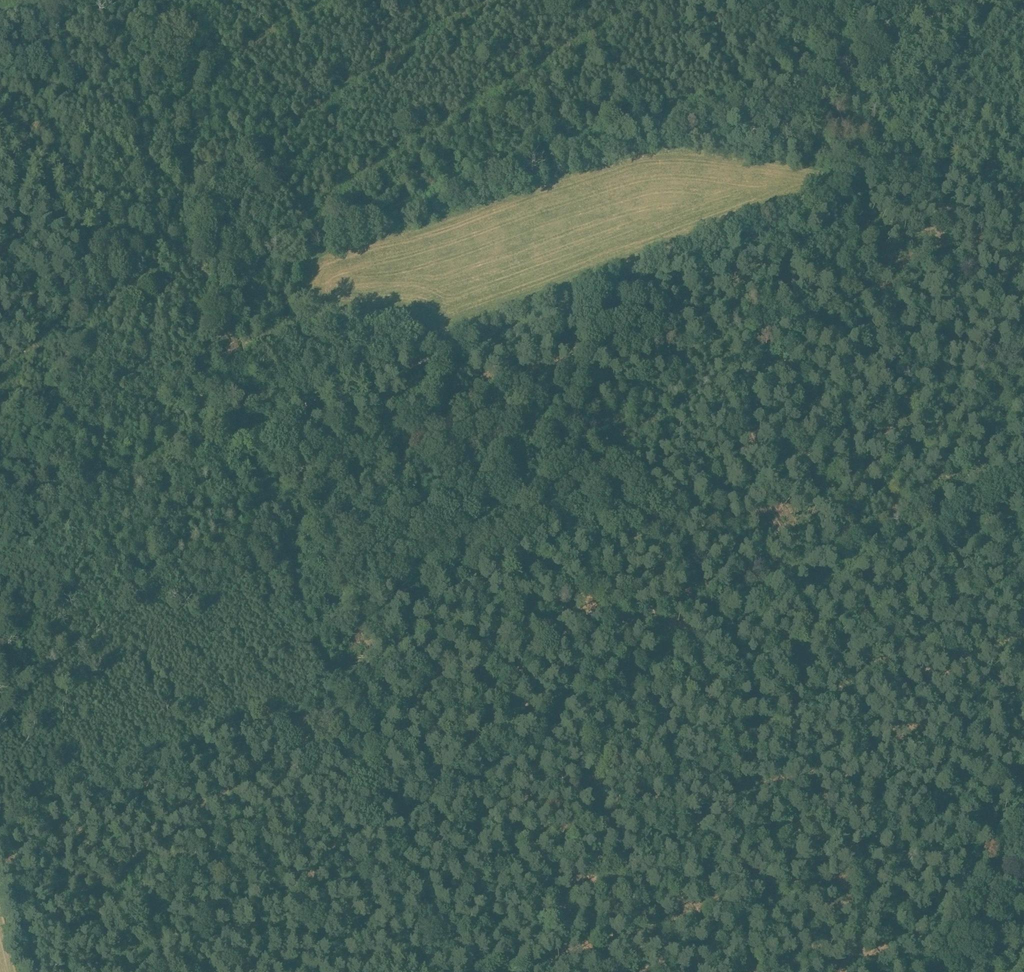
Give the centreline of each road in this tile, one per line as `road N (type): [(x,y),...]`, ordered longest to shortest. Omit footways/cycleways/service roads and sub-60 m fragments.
road 1 (track): [(941,971),(1023,841)]

